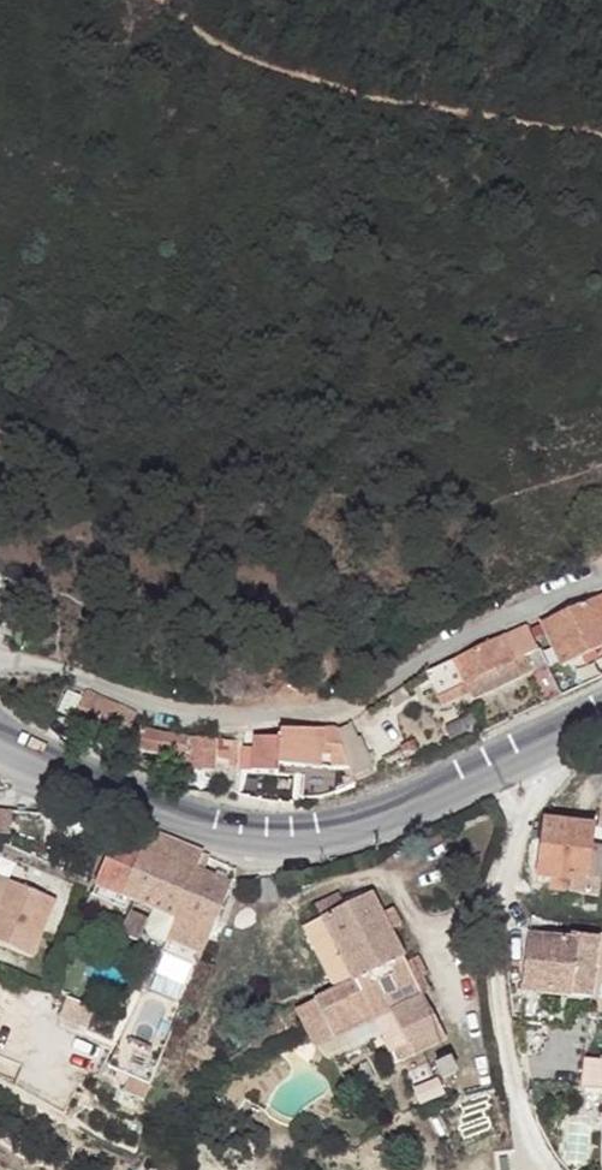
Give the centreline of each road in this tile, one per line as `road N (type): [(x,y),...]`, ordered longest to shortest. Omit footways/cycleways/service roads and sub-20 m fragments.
road 1 (unclassified): [(601,576),(428,655),(337,712),(193,716),(0,667)]
road 2 (secondary): [(56,765),(160,810),(246,833),(315,833),(383,815),(520,758)]
road 3 (residential): [(520,758),(521,811),(485,958),(511,1080),(546,1169)]

